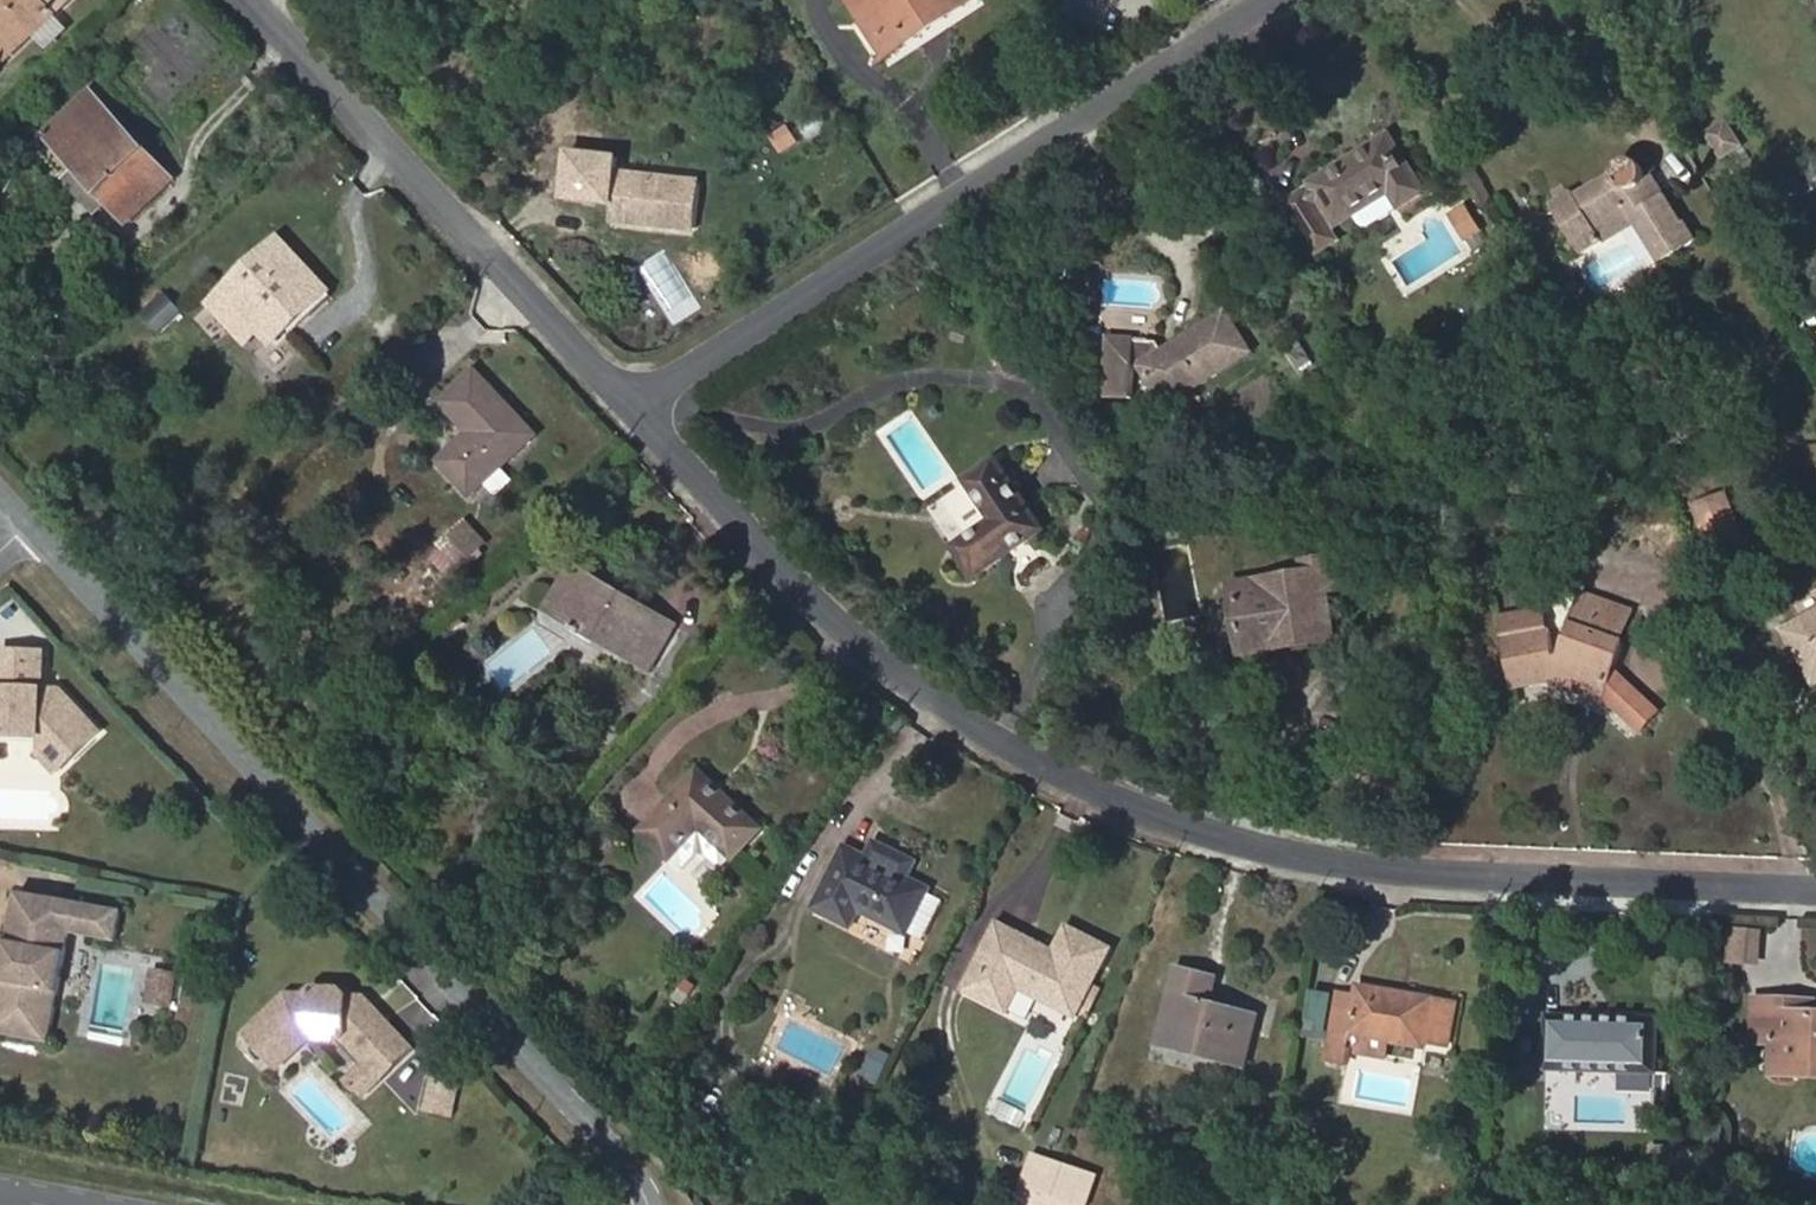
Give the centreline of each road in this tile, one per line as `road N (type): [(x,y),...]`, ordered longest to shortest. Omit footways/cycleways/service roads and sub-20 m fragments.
road 1 (residential): [(635,404),(850,630),(935,700),(1040,764),(1157,815),(1278,851),(1412,875),(1815,892)]
road 2 (tertiary): [(654,1204),(635,1165),(34,525)]
road 3 (residential): [(1267,0),(635,404)]
road 4 (residential): [(261,0),(635,404)]

